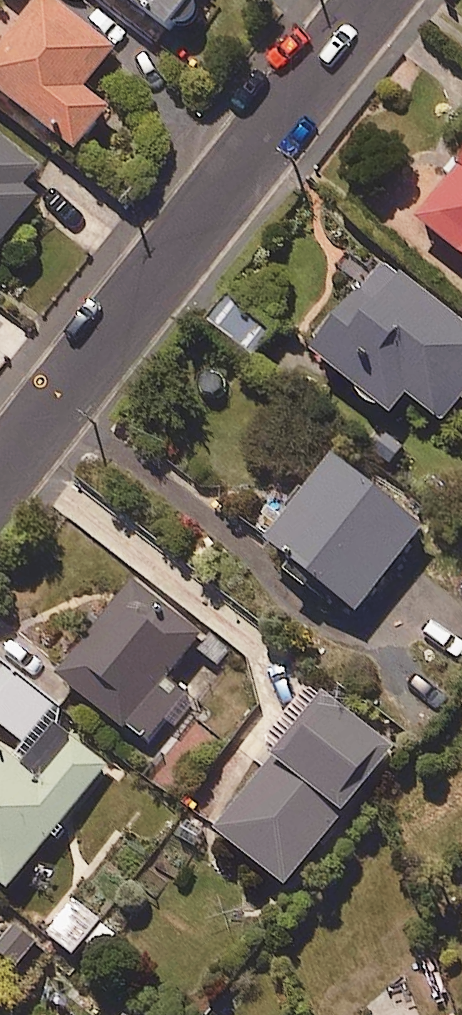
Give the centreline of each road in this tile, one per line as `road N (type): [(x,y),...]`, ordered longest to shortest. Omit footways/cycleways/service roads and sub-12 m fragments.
road 1 (residential): [(0,472),(372,0)]

